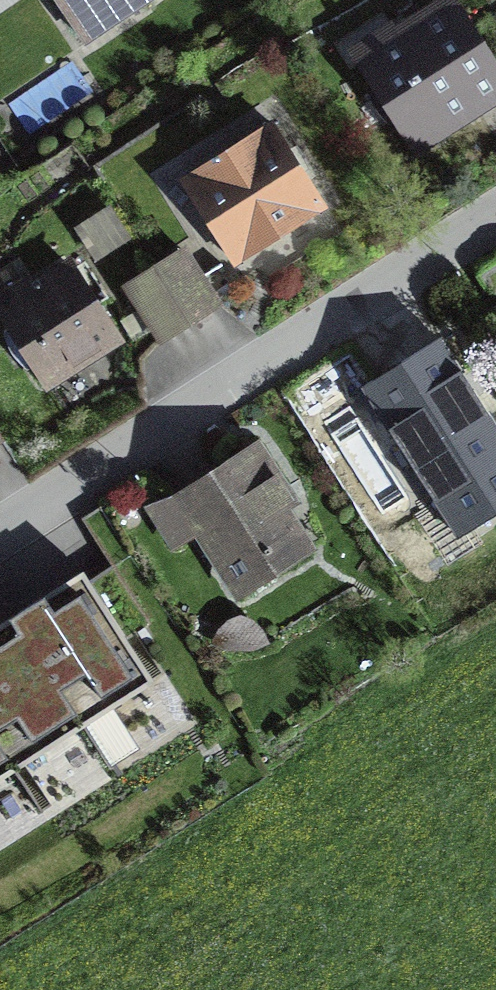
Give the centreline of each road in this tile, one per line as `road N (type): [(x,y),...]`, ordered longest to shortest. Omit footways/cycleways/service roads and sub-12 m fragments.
road 1 (residential): [(0,530),(495,216)]

